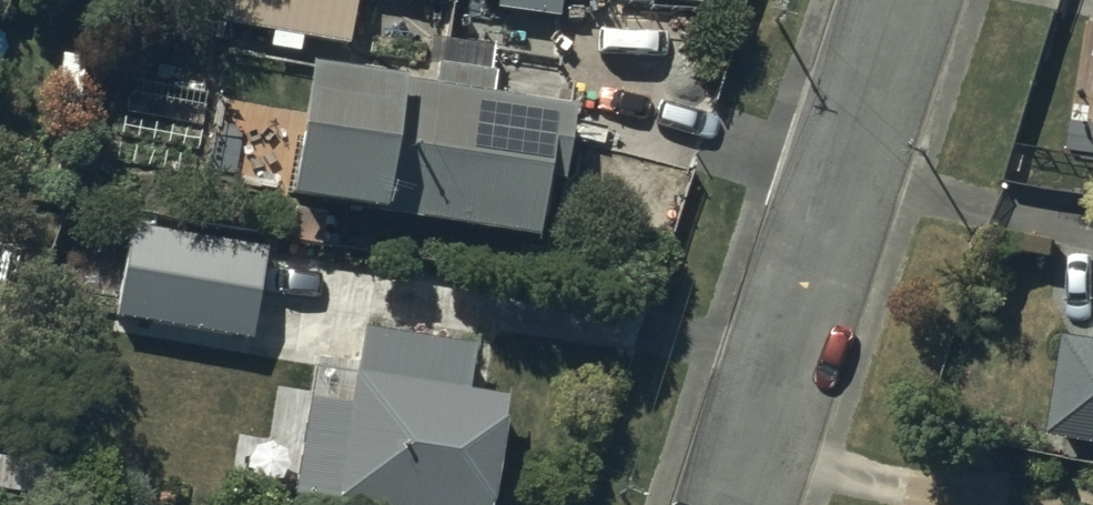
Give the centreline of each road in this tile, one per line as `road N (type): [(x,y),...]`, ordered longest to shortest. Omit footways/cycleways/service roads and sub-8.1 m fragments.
road 1 (residential): [(904,0),(737,504)]

